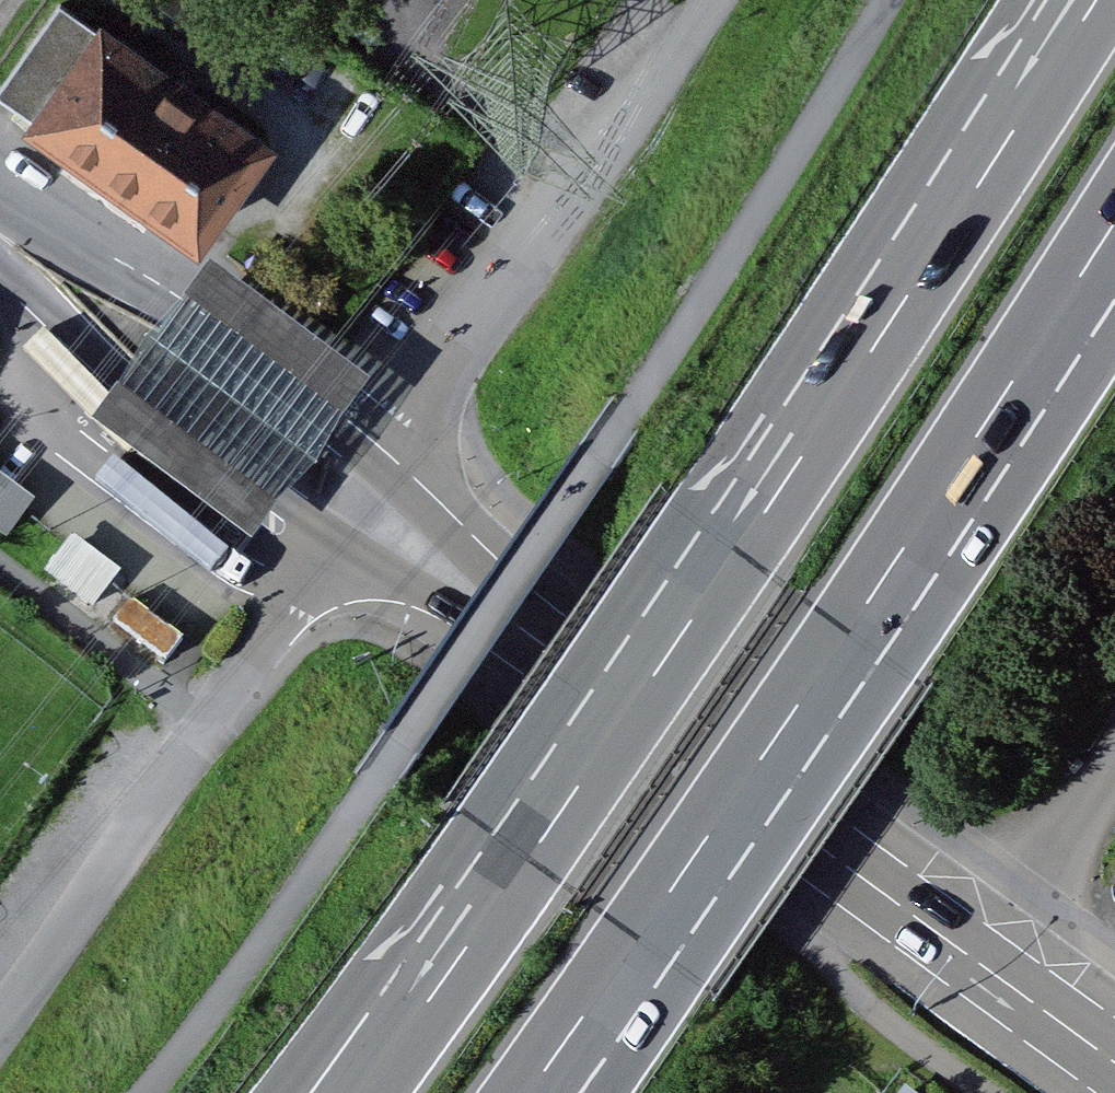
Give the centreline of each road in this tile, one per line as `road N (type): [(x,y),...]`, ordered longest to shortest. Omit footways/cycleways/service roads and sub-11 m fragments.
road 1 (motorway): [(1104,0),(754,547),(445,991)]
road 2 (secondary): [(1114,1052),(384,516)]
road 3 (motorway): [(632,964),(866,627),(1114,229)]
road 4 (unclassified): [(0,1044),(224,717),(384,516)]
road 5 (unclassified): [(384,516),(722,0)]
road 6 (secondary): [(370,505),(316,428),(263,380),(158,308),(18,248)]
road 7 (secondary): [(18,248),(107,351),(219,437),(370,505)]
road 8 (track): [(308,114),(134,0)]
road 9 (motorway): [(445,991),(316,1092)]
road 10 (motorway): [(537,1092),(632,964)]
road 11 (motorway): [(578,1092),(632,964)]
road 12 (motorway): [(445,991),(369,1092)]

